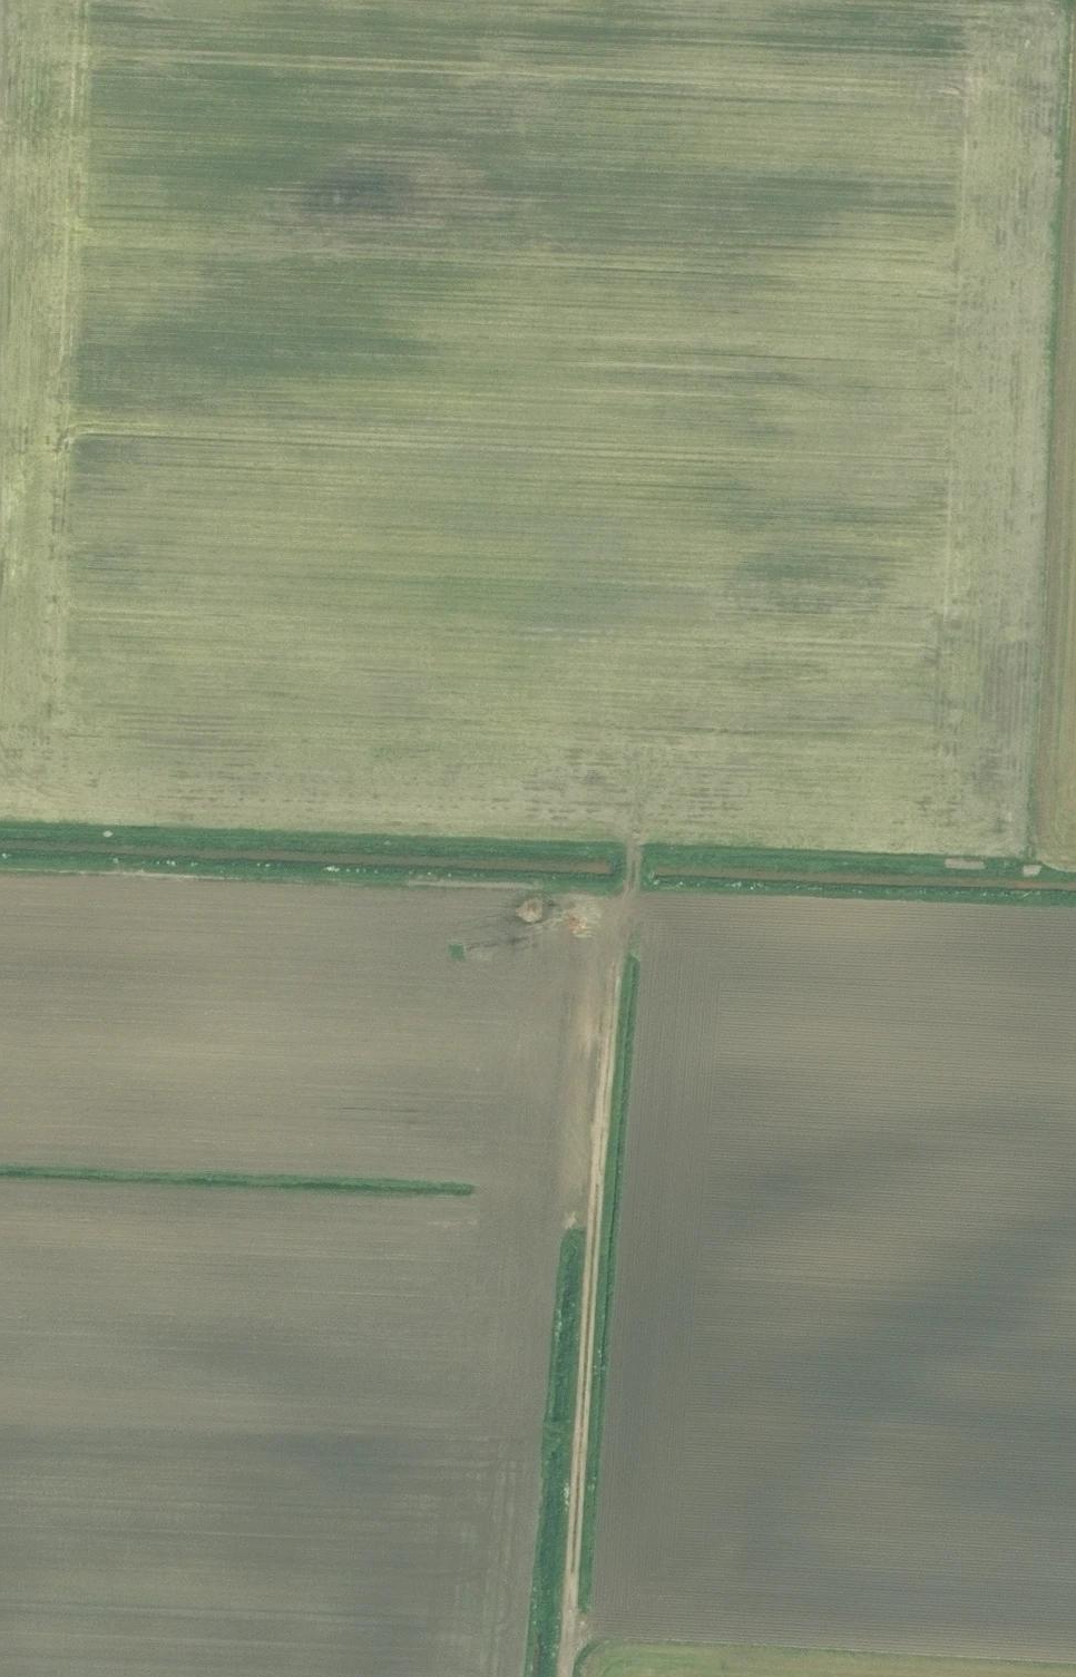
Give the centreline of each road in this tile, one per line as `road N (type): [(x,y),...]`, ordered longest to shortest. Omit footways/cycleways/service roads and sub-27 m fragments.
road 1 (track): [(628,880),(558,1676)]

